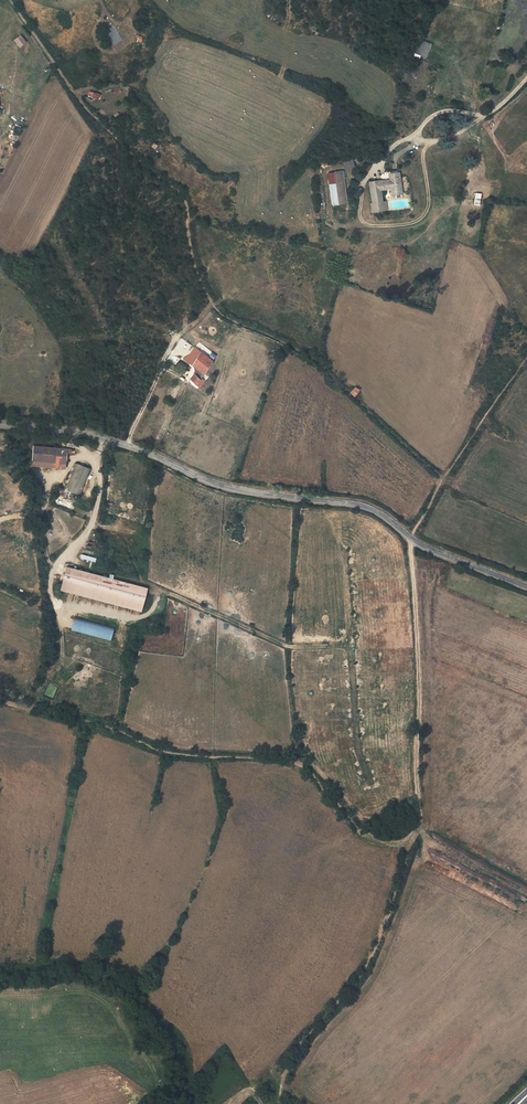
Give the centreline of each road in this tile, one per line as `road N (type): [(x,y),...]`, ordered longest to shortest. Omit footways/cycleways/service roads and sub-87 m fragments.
road 1 (unclassified): [(526,586),(432,550),(356,503),(232,489),(104,438),(0,424)]
road 2 (track): [(410,838),(419,823),(419,693),(411,539),(443,478)]
road 3 (track): [(526,77),(457,135),(421,150),(423,219),(365,224),(365,180),(391,148),(417,141)]
road 4 (track): [(443,478),(526,359)]

